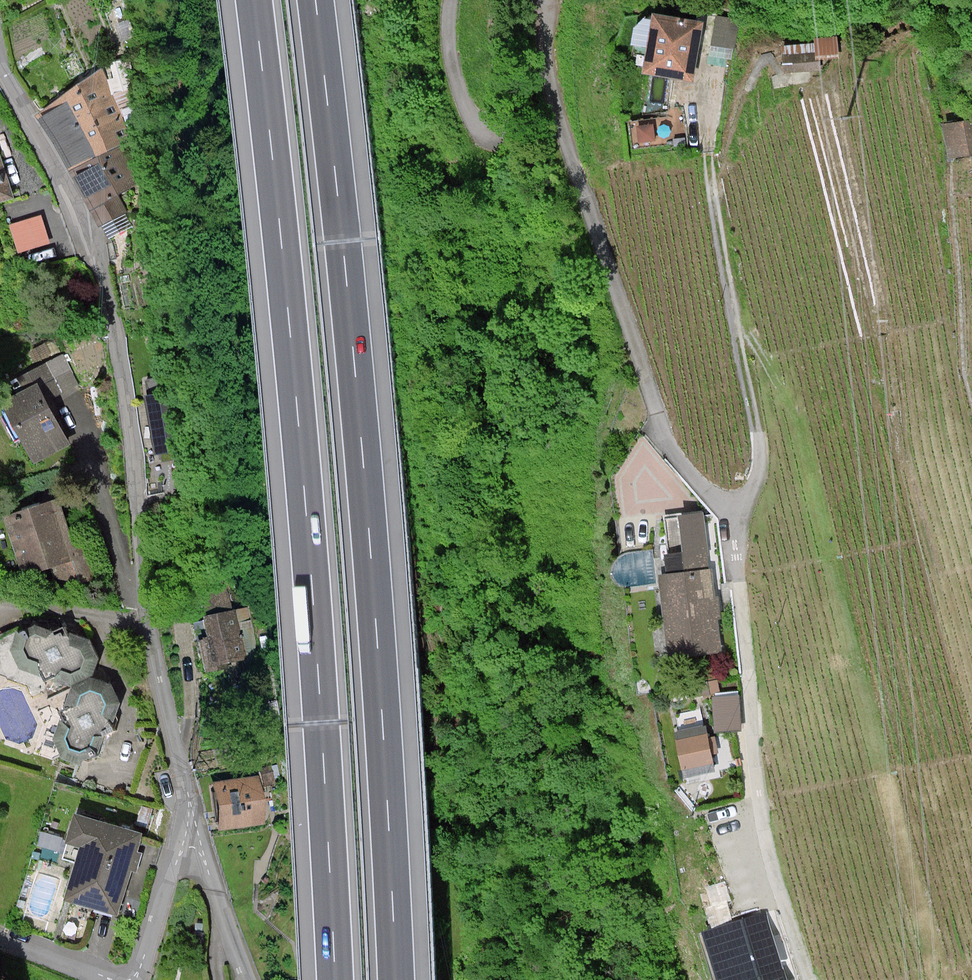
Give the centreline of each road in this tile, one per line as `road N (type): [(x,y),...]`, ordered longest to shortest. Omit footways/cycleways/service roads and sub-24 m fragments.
road 1 (unclassified): [(548,0),(556,109),(660,428),(704,490),(735,505),(758,795),(810,979)]
road 2 (motorway): [(252,0),(307,538),(333,979)]
road 3 (motorway): [(398,979),(372,542),(317,0)]
road 4 (residential): [(197,835),(149,630),(131,439),(103,278),(79,212),(0,63)]
road 5 (unclassified): [(452,0),(458,89),(475,124),(490,130),(500,117),(504,0)]
road 6 (residential): [(136,979),(183,845),(197,835)]
road 7 (residential): [(250,979),(197,835)]

